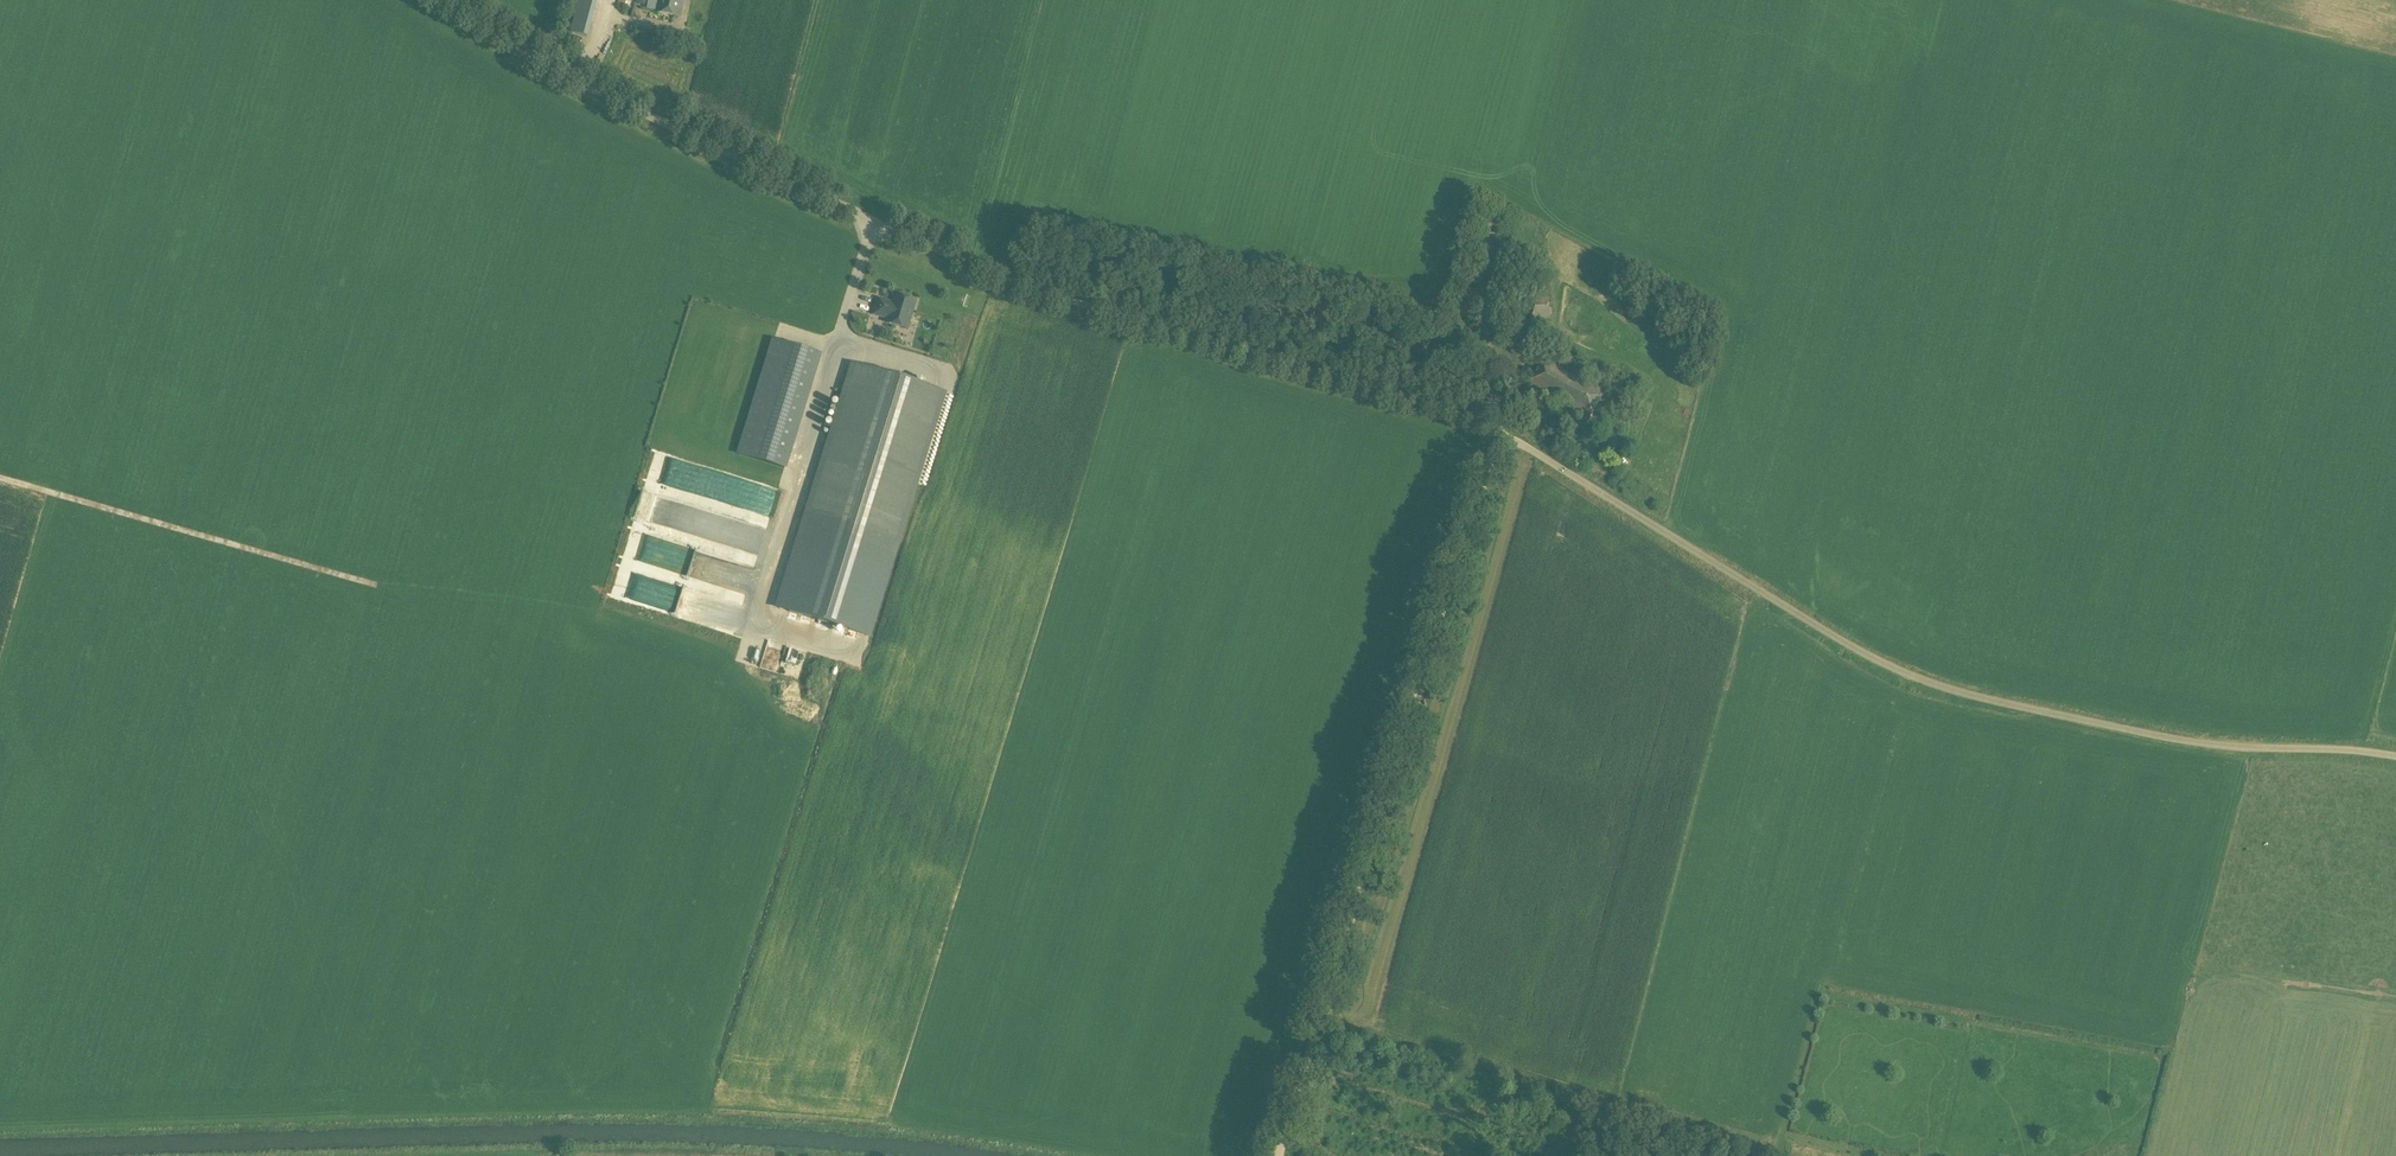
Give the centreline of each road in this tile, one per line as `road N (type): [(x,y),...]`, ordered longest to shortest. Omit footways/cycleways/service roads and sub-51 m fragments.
road 1 (unclassified): [(2395,759),(2187,745),(1909,677),(1499,431),(996,278),(587,87),(444,0)]
road 2 (track): [(1499,431),(1278,1155)]
road 3 (track): [(374,584),(0,479)]

